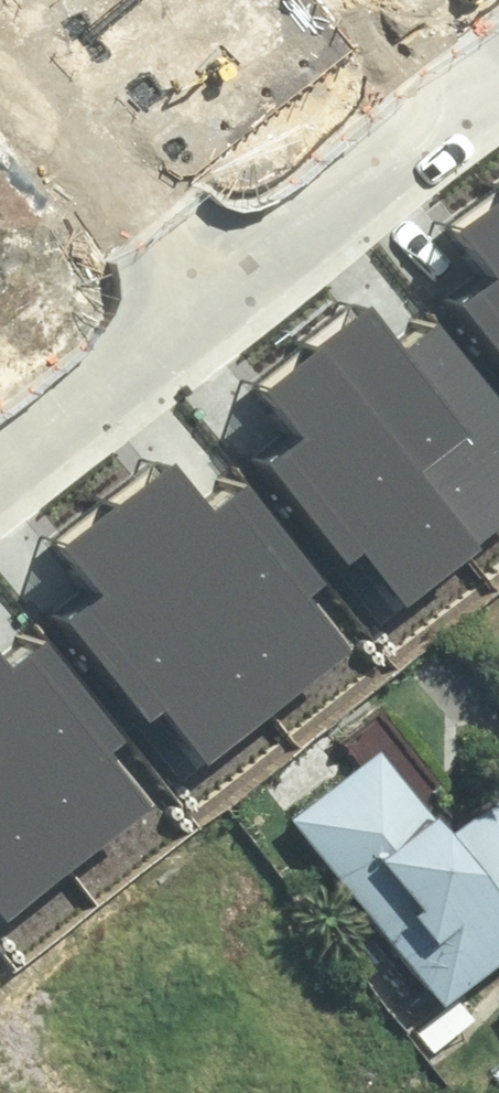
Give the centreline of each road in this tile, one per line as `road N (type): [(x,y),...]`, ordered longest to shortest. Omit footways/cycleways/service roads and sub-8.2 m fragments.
road 1 (residential): [(498,75),(0,479)]
road 2 (unknown): [(0,33),(217,304)]

